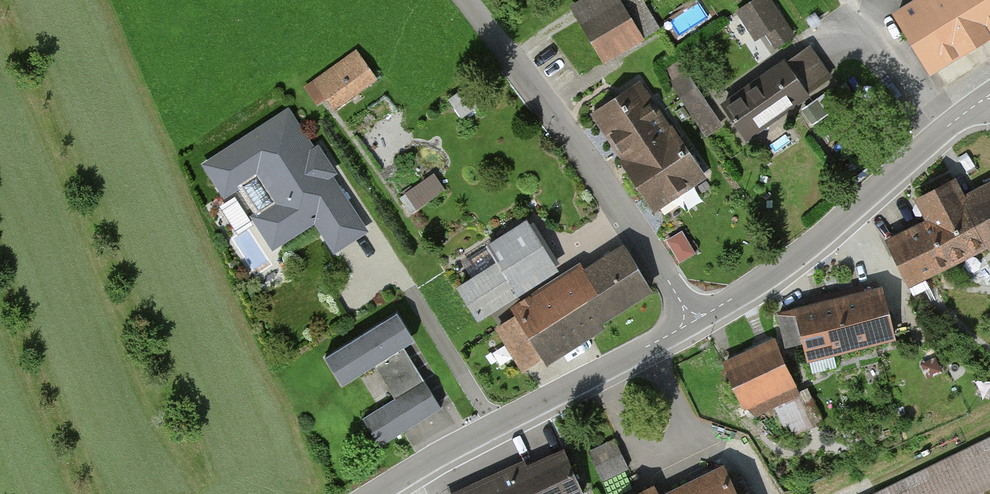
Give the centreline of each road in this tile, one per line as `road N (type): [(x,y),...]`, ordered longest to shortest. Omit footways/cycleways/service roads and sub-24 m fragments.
road 1 (unclassified): [(462,0),(625,217),(688,316)]
road 2 (unclassified): [(989,99),(815,244),(721,306),(688,316)]
road 3 (unclassified): [(688,316),(664,338),(375,493)]

